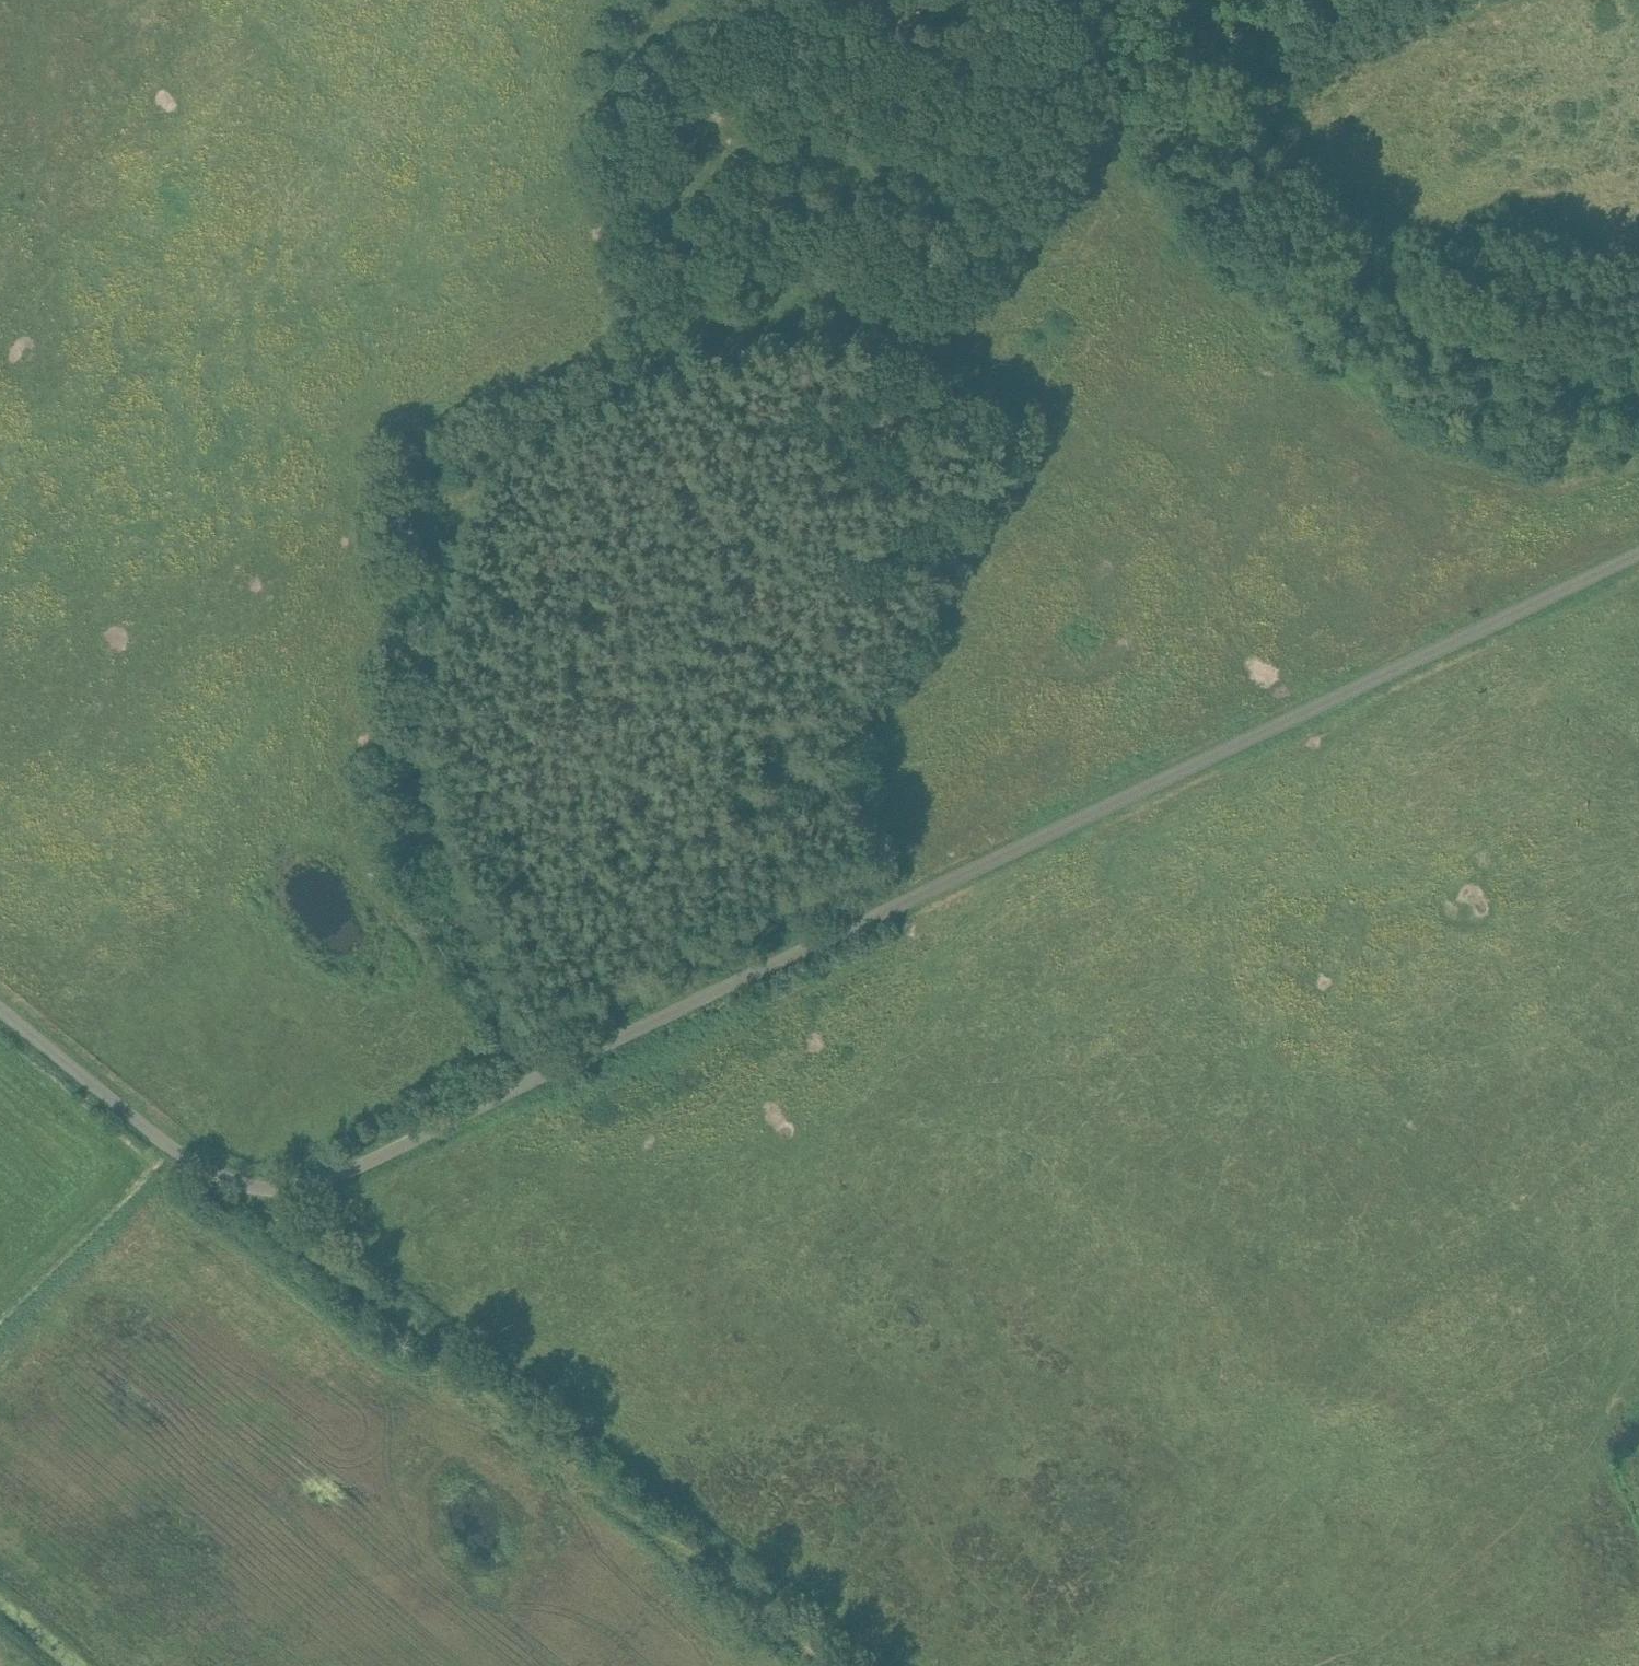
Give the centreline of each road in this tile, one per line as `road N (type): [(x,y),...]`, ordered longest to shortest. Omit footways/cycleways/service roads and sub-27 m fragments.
road 1 (unclassified): [(1638,555),(310,1185),(260,1188),(214,1176),(0,1009)]

